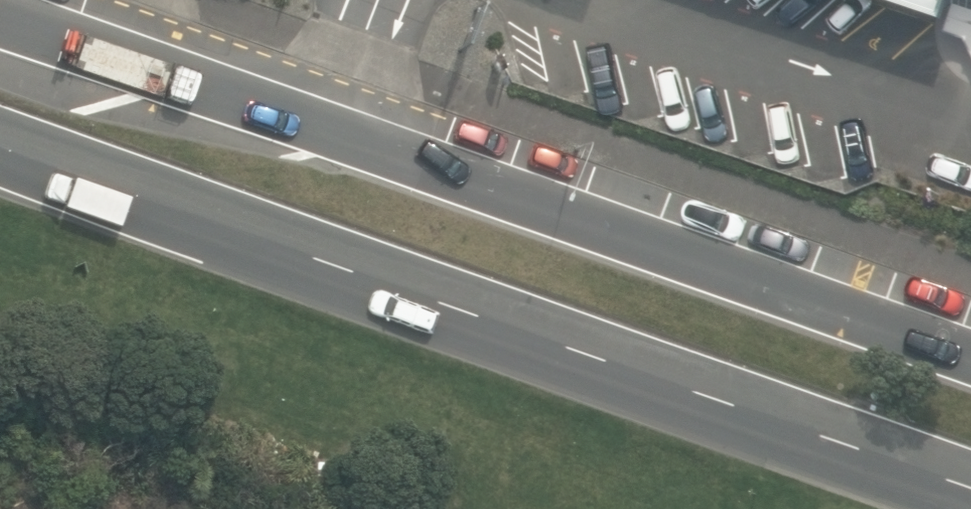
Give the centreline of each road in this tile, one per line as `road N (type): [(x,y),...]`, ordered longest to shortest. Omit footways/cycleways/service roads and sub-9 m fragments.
road 1 (primary): [(970,505),(602,379),(0,151)]
road 2 (primary): [(0,20),(970,362)]

